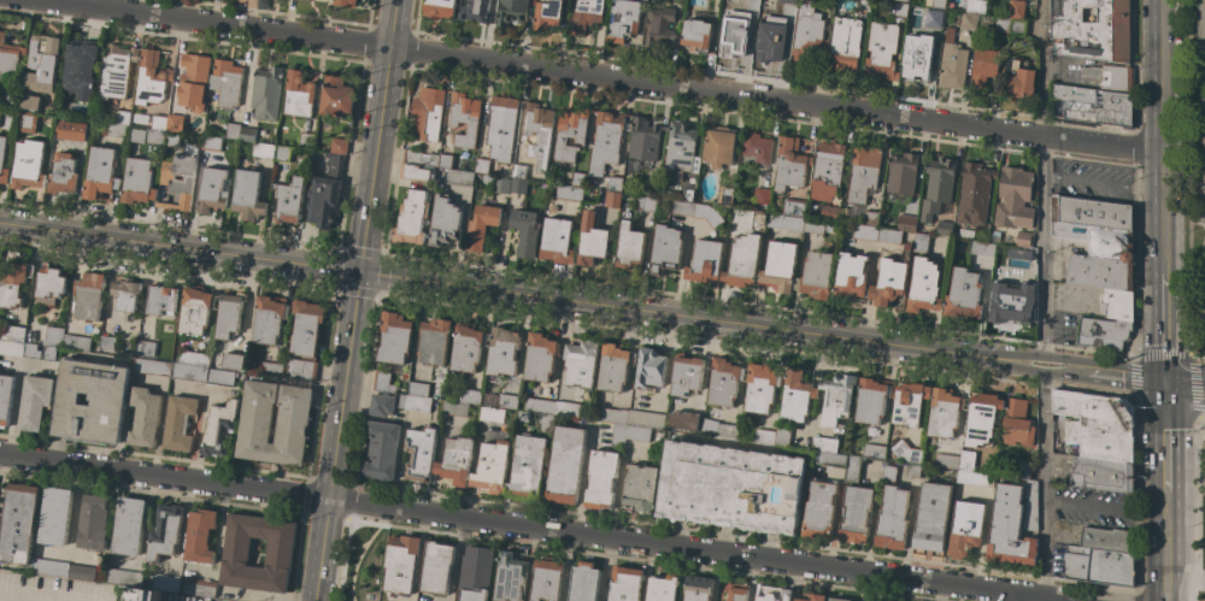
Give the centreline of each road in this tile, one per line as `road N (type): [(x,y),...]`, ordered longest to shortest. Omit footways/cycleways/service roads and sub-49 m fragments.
road 1 (residential): [(1159,149),(34,0)]
road 2 (residential): [(1063,600),(0,456)]
road 3 (tertiary): [(1041,366),(360,272)]
road 4 (tertiary): [(360,272),(0,224)]
road 5 (tertiary): [(360,272),(312,600)]
road 6 (secondary): [(1163,275),(1159,0)]
road 7 (tertiary): [(397,0),(360,272)]

